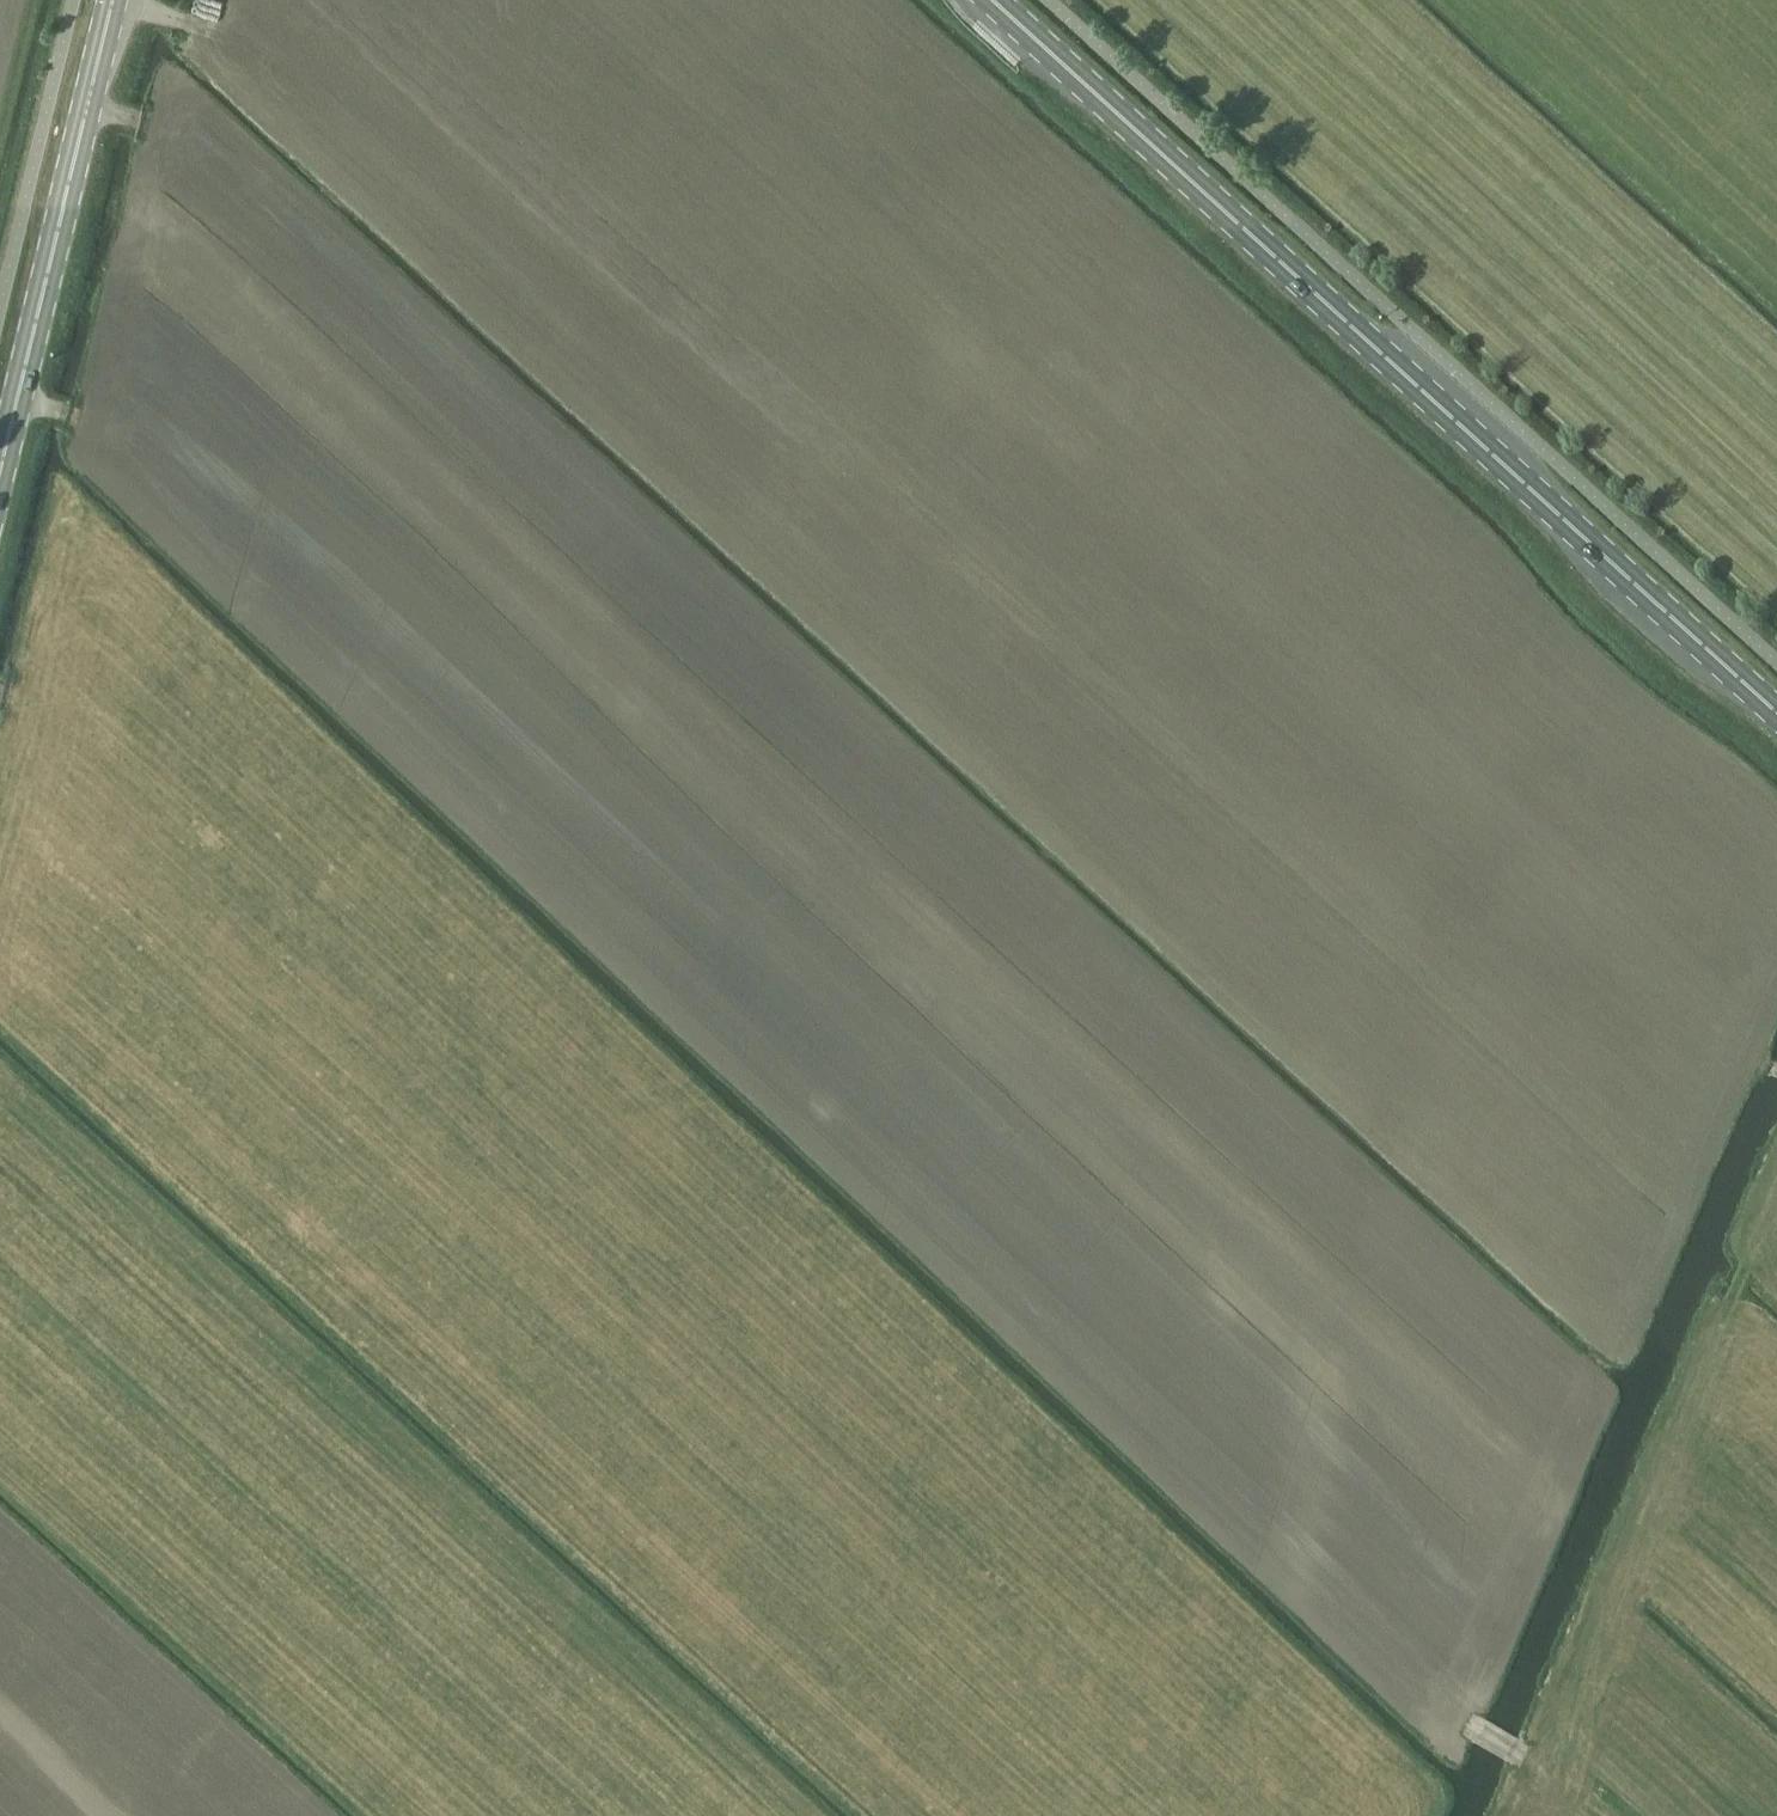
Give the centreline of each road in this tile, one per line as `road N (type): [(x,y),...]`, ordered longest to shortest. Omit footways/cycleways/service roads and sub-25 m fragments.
road 1 (secondary): [(1776,711),(992,0)]
road 2 (secondary): [(0,471),(118,0)]

